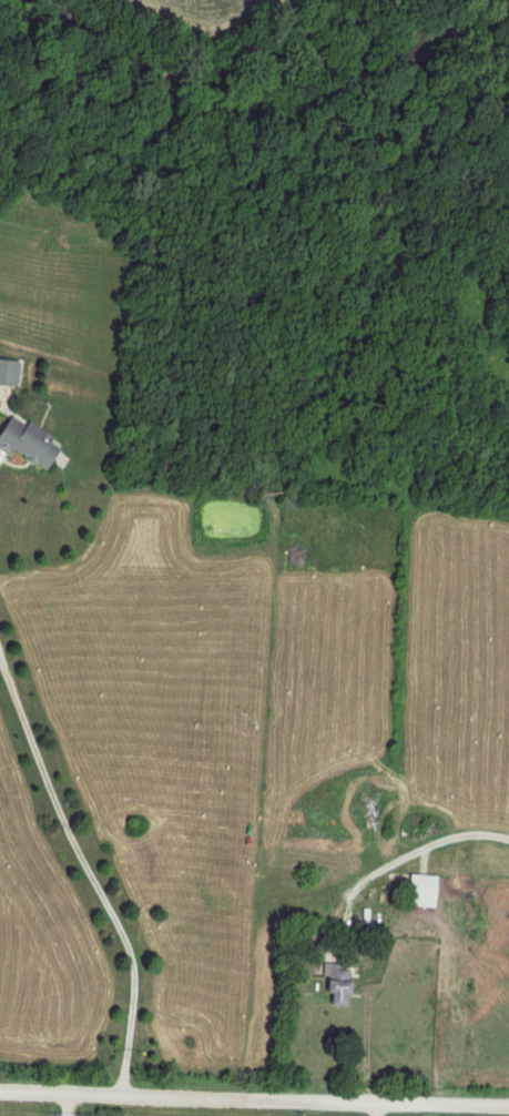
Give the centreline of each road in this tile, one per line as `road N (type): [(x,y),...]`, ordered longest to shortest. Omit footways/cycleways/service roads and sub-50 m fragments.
road 1 (residential): [(508,1101),(0,1085)]

